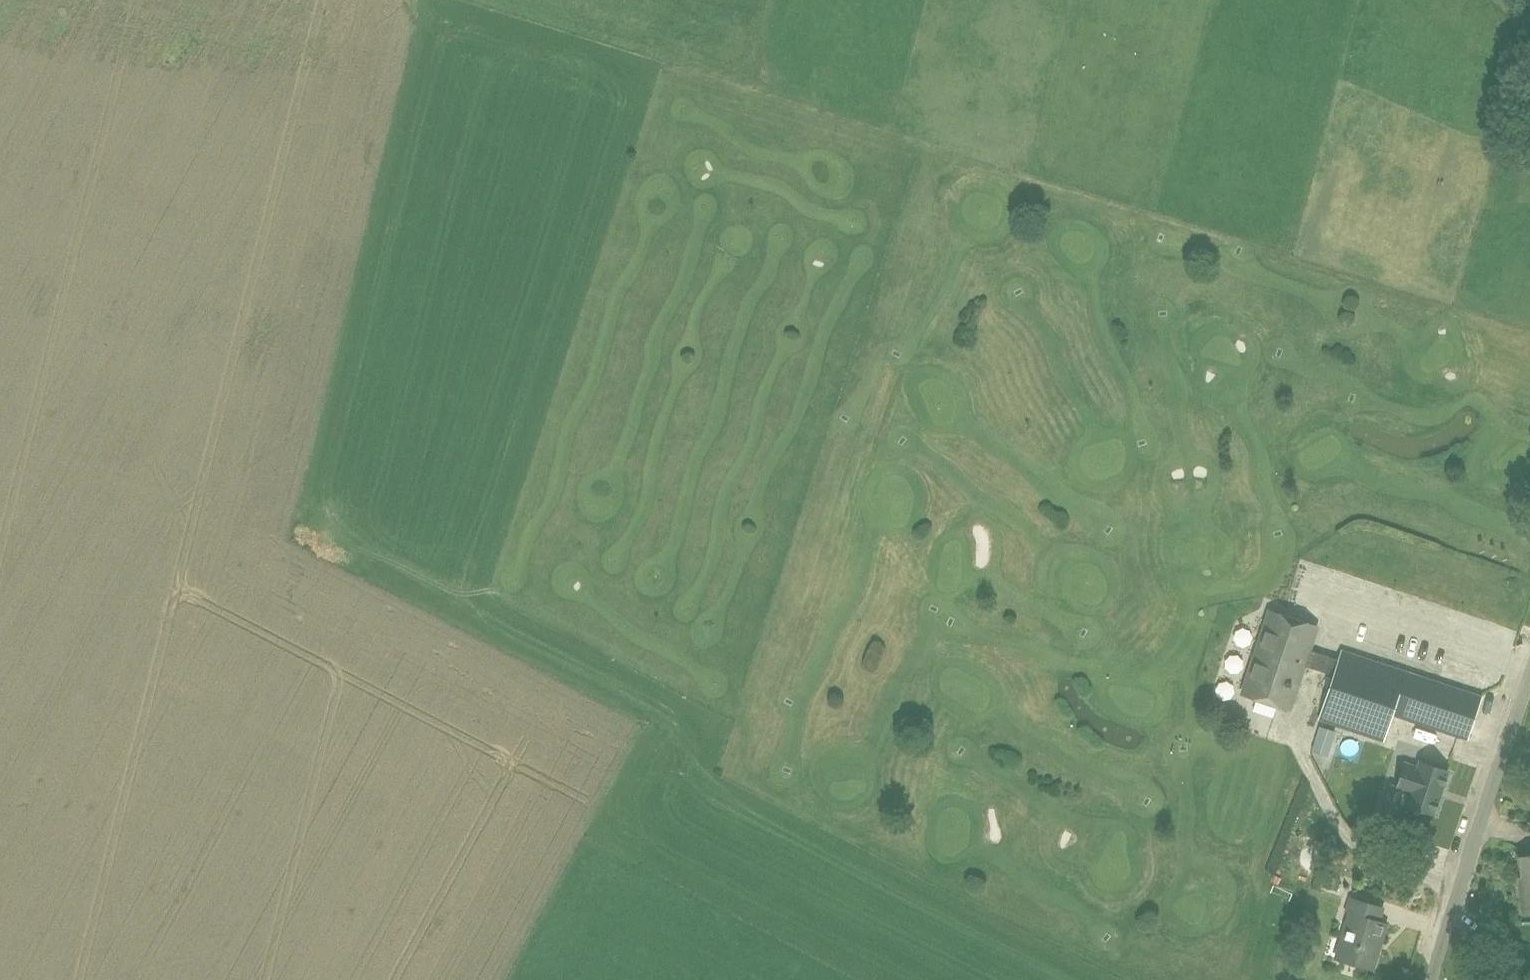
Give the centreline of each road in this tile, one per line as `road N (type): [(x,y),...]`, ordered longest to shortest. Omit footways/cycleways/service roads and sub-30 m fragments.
road 1 (residential): [(1431,979),(1529,673)]

